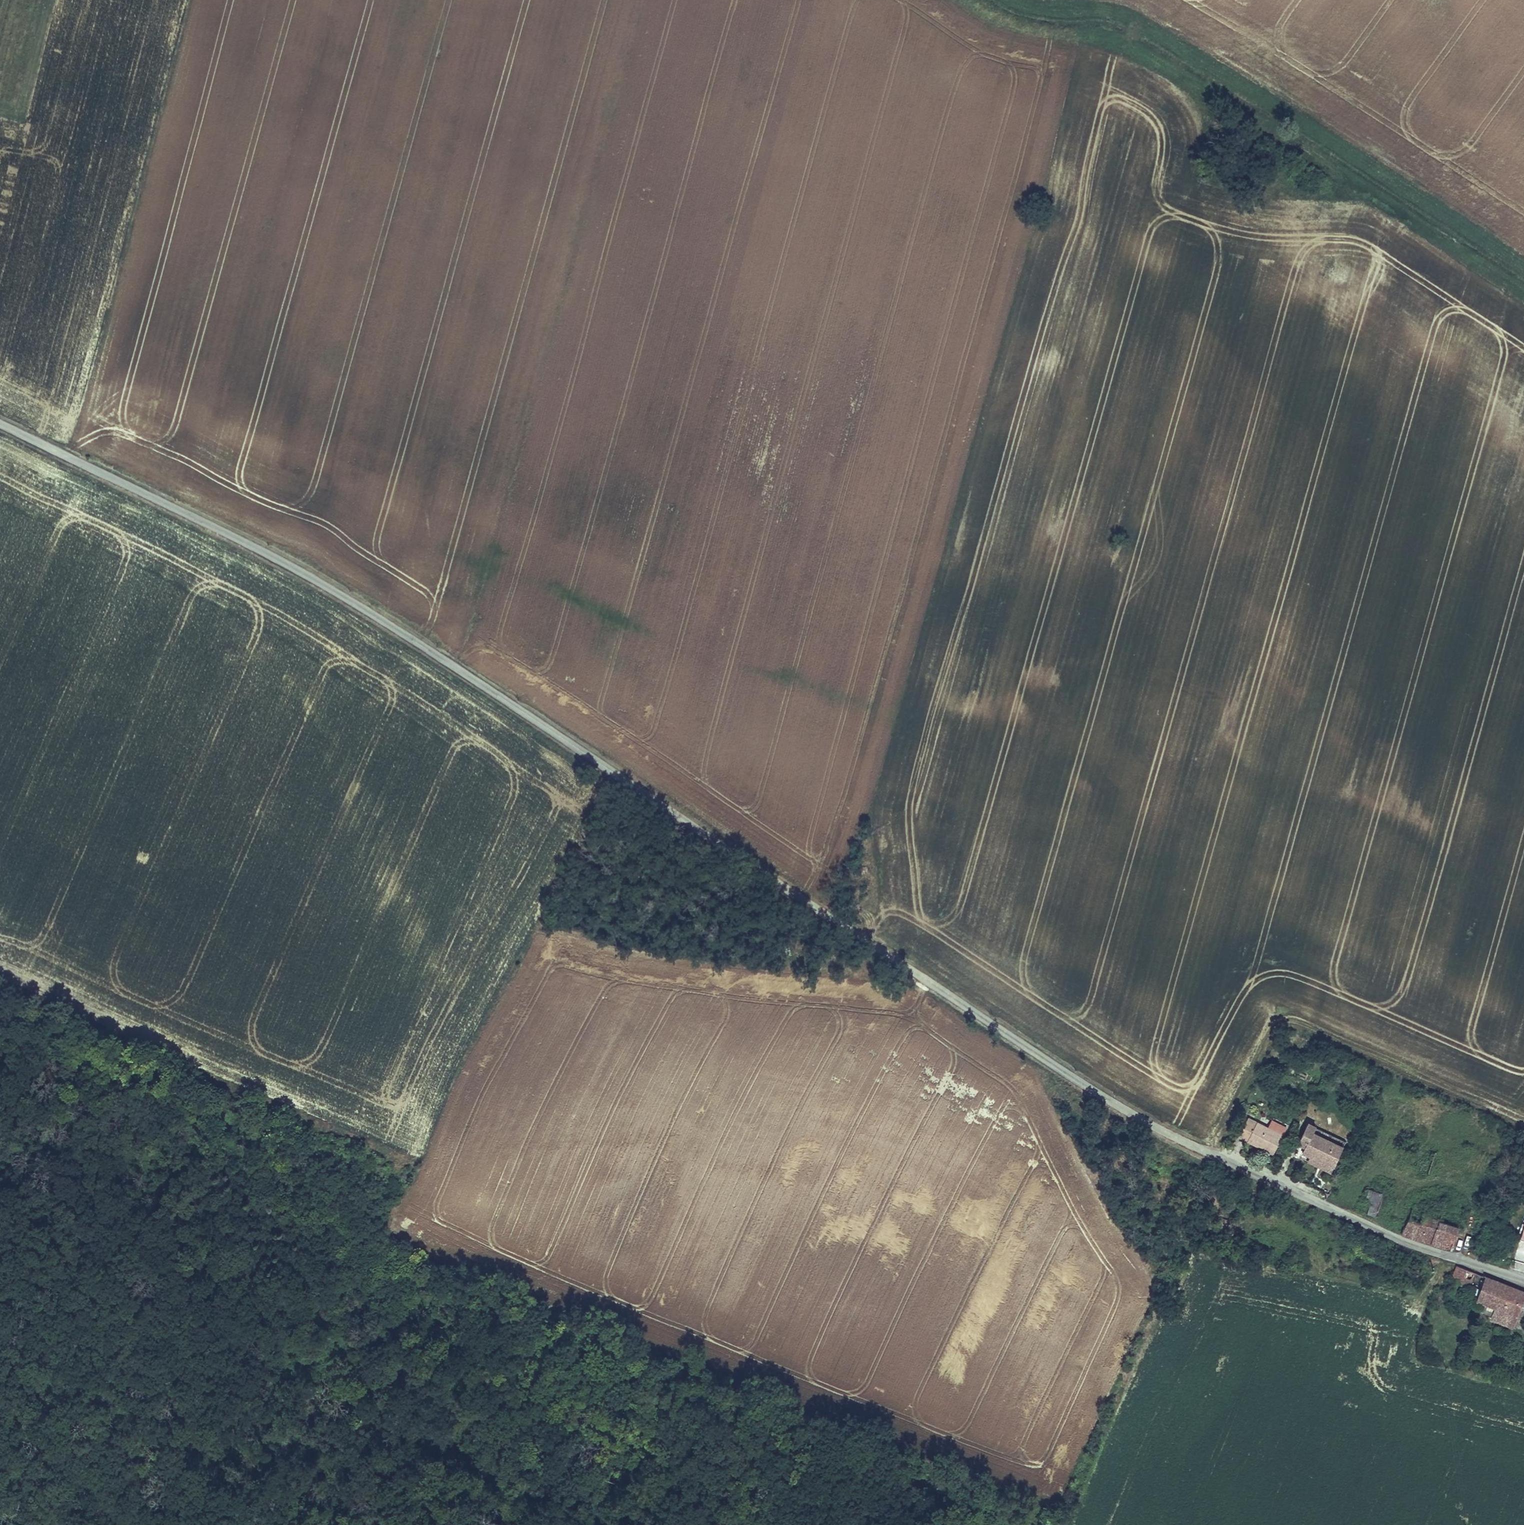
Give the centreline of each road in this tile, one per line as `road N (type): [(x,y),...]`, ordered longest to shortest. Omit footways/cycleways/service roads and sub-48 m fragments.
road 1 (unclassified): [(0,425),(373,612),(1142,1126),(1429,1250),(1523,1280)]

